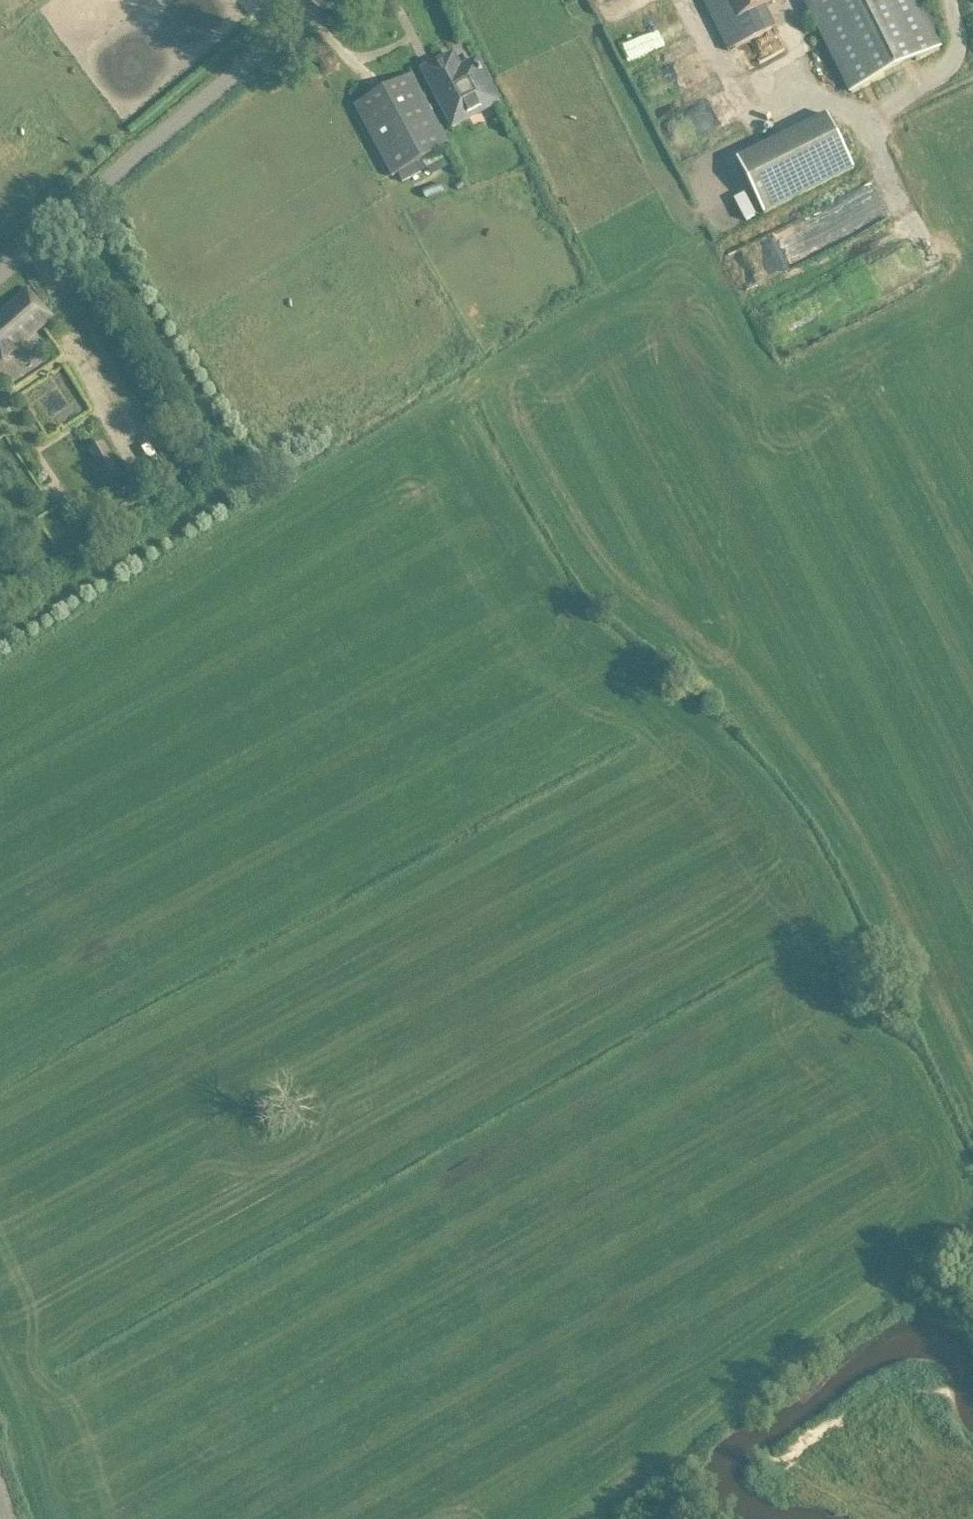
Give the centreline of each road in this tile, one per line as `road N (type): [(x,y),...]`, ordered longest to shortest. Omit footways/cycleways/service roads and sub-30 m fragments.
road 1 (unclassified): [(0,272),(327,0)]

